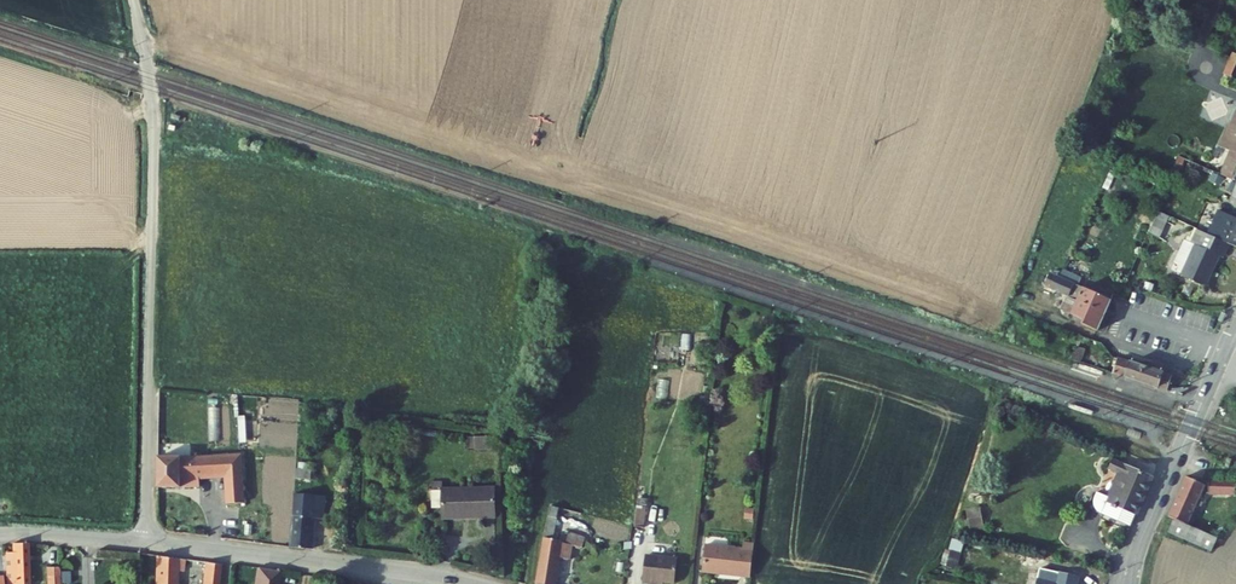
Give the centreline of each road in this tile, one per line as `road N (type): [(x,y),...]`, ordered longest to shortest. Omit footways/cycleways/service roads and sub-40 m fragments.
road 1 (unclassified): [(134,0),(154,130),(147,544)]
road 2 (residential): [(471,583),(147,544)]
road 3 (tertiary): [(1235,326),(1131,576)]
road 4 (residential): [(147,544),(0,533)]

